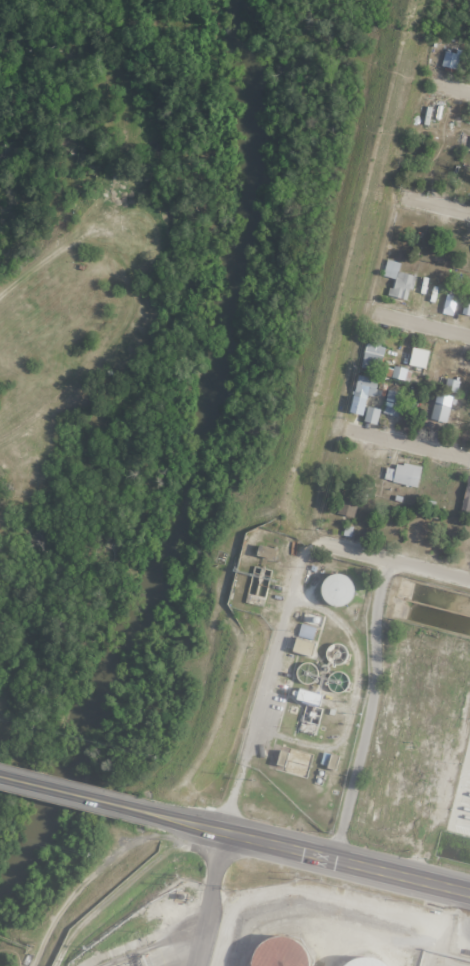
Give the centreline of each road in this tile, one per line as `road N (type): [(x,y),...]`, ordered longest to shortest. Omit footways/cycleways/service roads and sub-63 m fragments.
road 1 (track): [(0,296),(45,255),(67,247),(107,248),(135,271),(127,316),(103,352),(58,404),(0,441)]
road 2 (primary): [(469,892),(149,812)]
road 3 (residential): [(396,563),(380,596),(379,677),(336,858)]
road 4 (residential): [(319,545),(469,582)]
road 5 (primary): [(149,812),(0,774)]
road 6 (residential): [(469,462),(353,434)]

